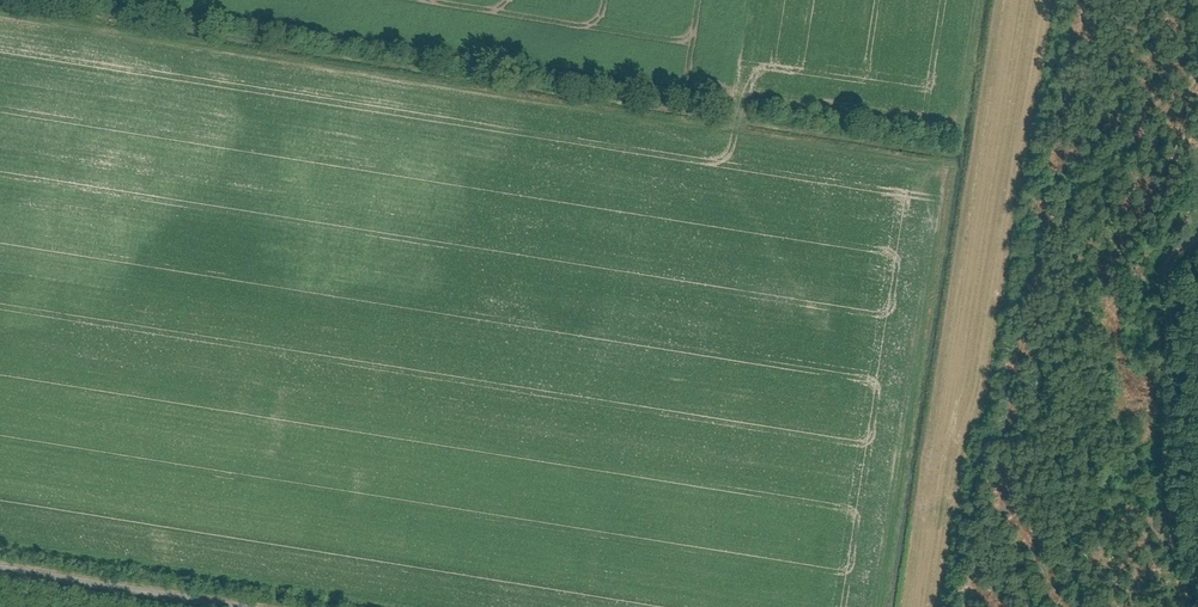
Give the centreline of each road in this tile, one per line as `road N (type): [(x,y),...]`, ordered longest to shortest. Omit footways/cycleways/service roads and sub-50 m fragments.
road 1 (residential): [(230,606),(0,569)]

